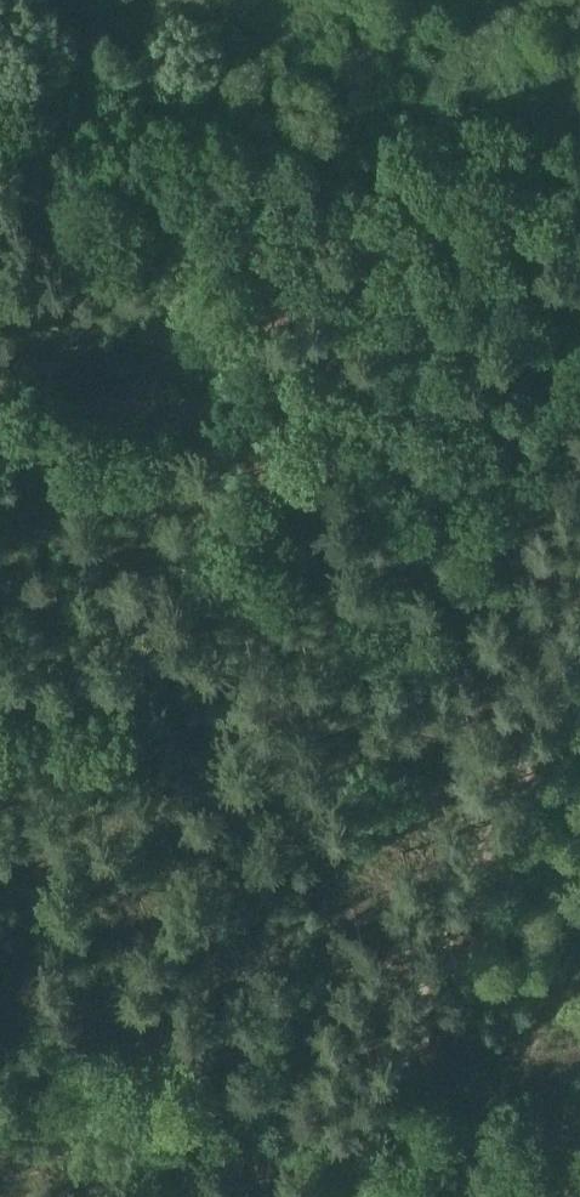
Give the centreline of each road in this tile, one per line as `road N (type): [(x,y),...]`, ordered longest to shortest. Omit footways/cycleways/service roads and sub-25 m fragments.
road 1 (track): [(344,1137),(579,638)]
road 2 (track): [(535,732),(0,703)]
road 3 (track): [(344,1137),(0,1116)]
road 4 (track): [(579,1149),(344,1137)]

